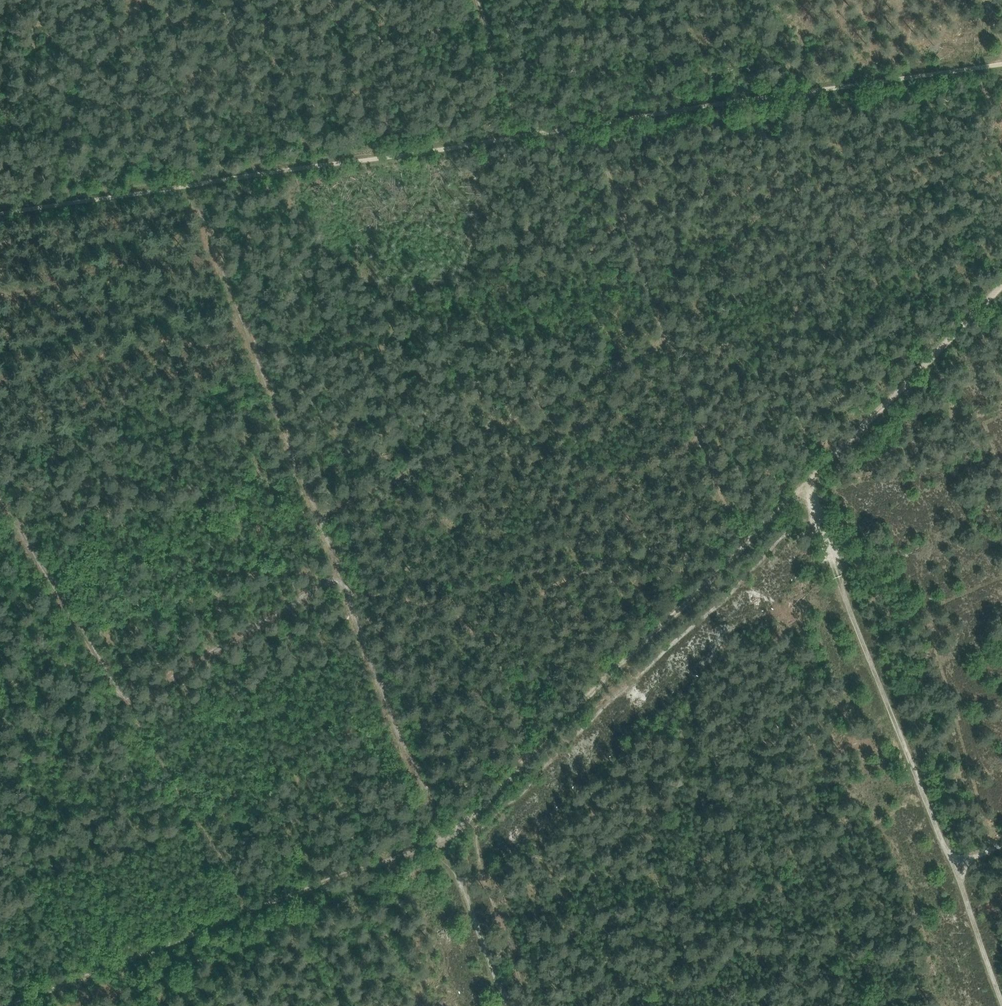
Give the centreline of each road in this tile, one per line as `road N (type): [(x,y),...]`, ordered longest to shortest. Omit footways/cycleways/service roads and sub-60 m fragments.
road 1 (track): [(0,216),(528,139)]
road 2 (track): [(13,1005),(433,840)]
road 3 (track): [(433,840),(462,823),(742,545)]
road 4 (track): [(597,128),(1001,69)]
road 5 (track): [(810,495),(954,866)]
road 6 (track): [(802,486),(1001,284)]
road 7 (track): [(0,499),(128,707)]
road 8 (track): [(128,707),(332,576)]
road 9 (track): [(128,707),(244,910)]
road 10 (track): [(954,866),(1001,997)]

